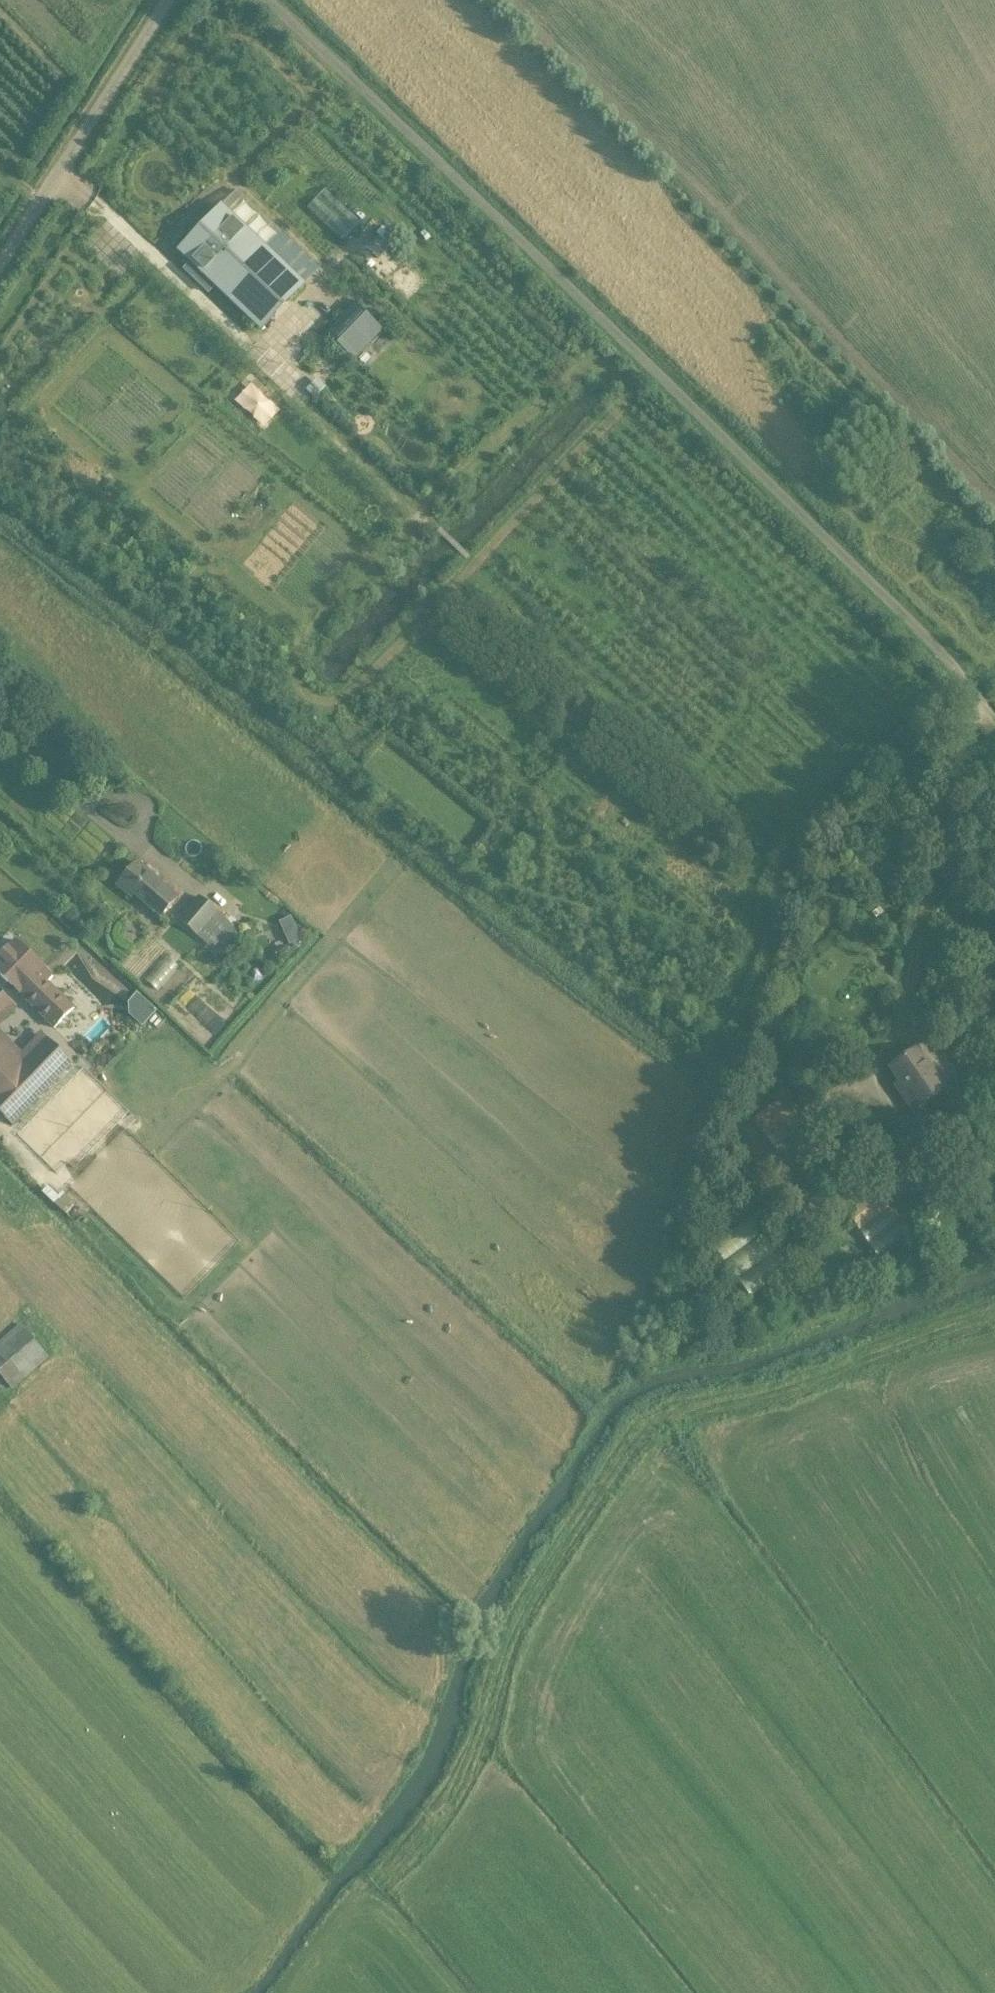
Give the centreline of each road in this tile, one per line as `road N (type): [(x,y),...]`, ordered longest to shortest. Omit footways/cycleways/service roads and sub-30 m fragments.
road 1 (unclassified): [(0,264),(171,0)]

